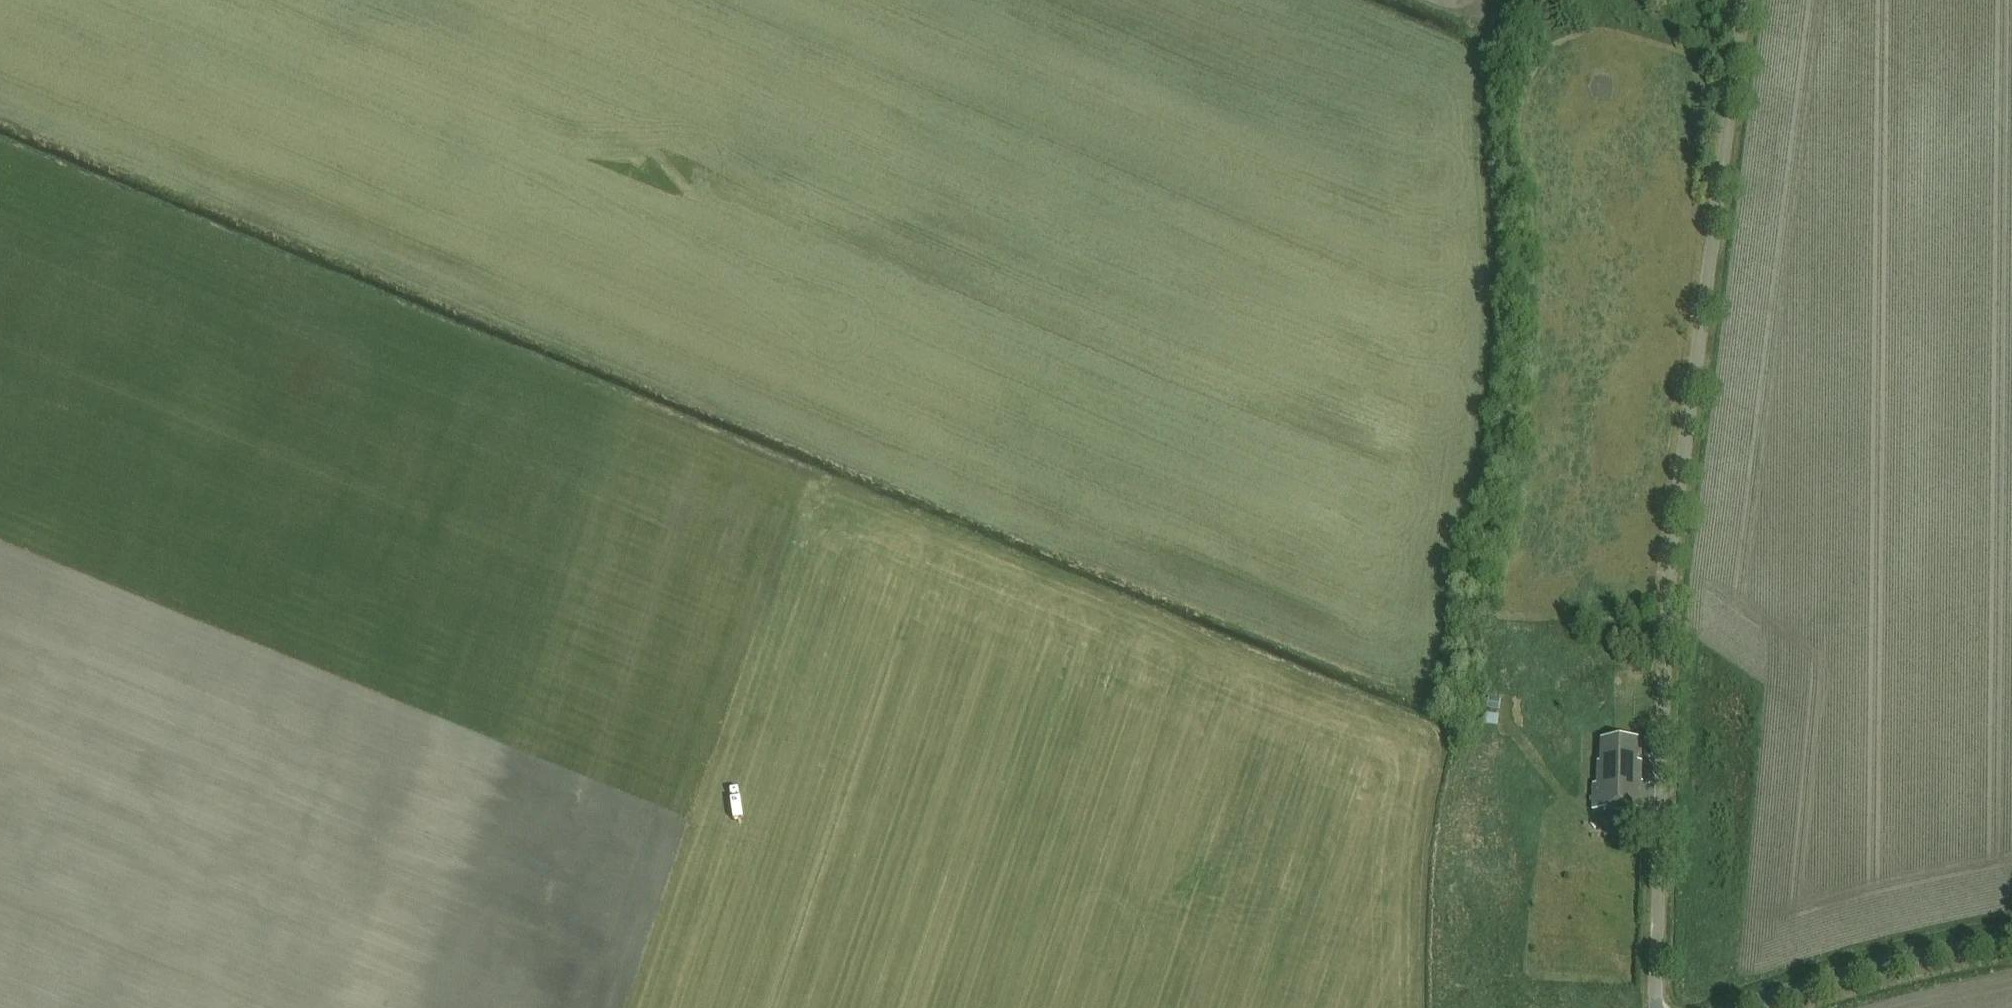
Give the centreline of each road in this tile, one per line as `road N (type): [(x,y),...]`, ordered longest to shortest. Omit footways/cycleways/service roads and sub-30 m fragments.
road 1 (unclassified): [(1750,0),(1675,608),(1663,1007)]
road 2 (tertiary): [(1741,1007),(1952,937),(2011,928)]

